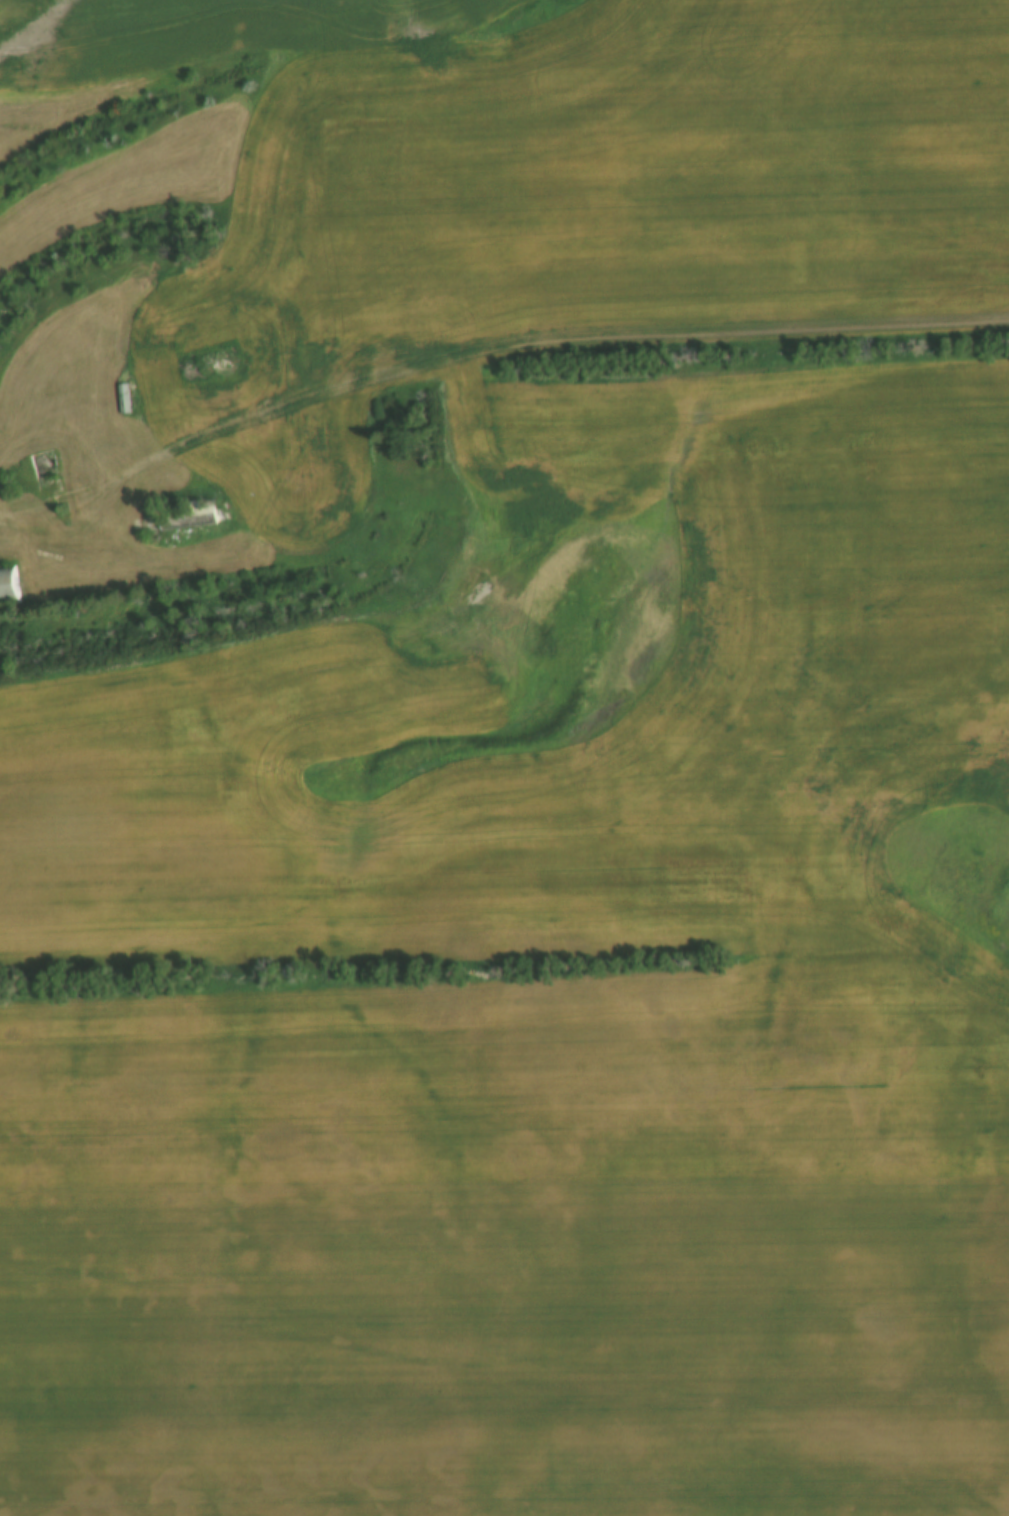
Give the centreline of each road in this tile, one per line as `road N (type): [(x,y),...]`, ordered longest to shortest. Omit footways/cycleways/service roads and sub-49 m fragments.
road 1 (track): [(0,520),(38,519),(321,389),(486,350),(1008,326)]
road 2 (track): [(954,1515),(800,1440),(638,1384),(0,1279)]

